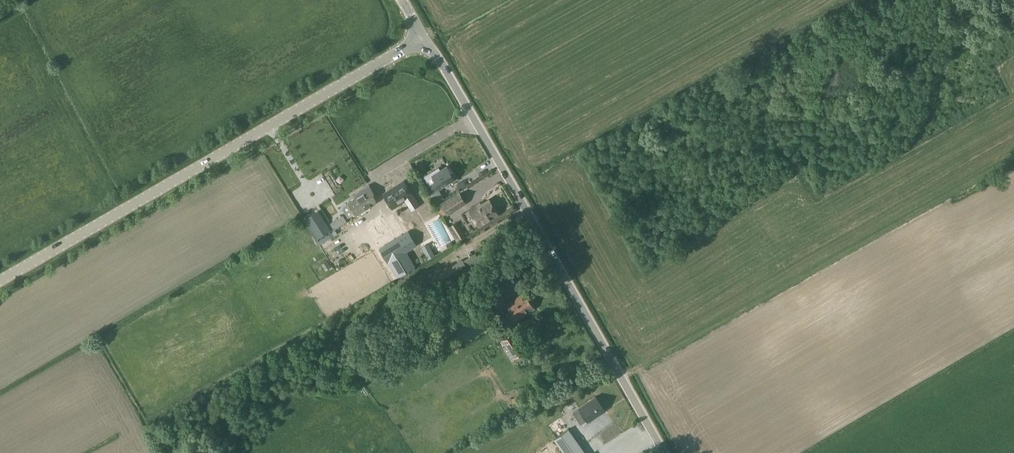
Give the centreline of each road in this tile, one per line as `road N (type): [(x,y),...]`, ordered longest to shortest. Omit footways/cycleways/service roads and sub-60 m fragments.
road 1 (tertiary): [(0,279),(424,38)]
road 2 (unclassified): [(665,452),(424,38)]

